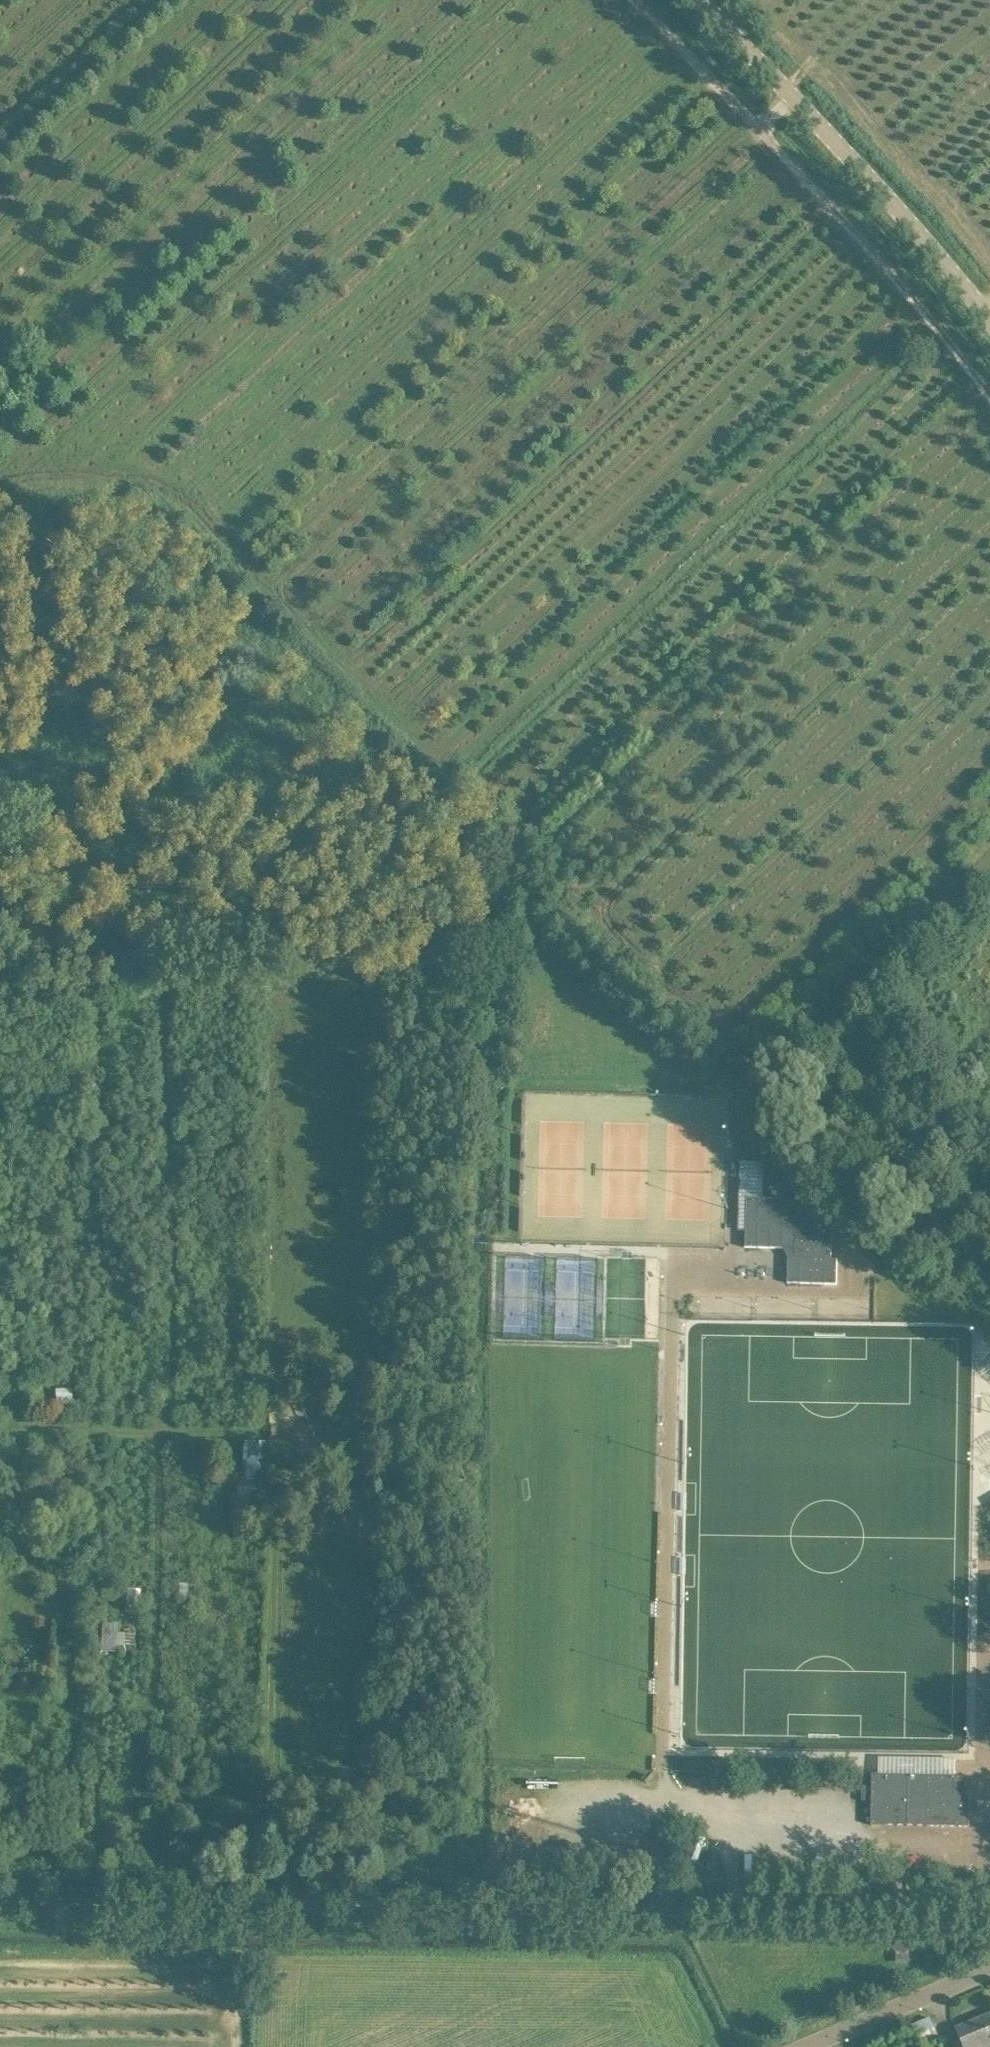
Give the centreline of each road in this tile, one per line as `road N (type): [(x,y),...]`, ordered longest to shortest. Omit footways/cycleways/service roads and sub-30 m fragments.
road 1 (track): [(886,1913),(0,1901)]
road 2 (unclassified): [(989,319),(703,0)]
road 3 (residential): [(797,2046),(989,1969)]

